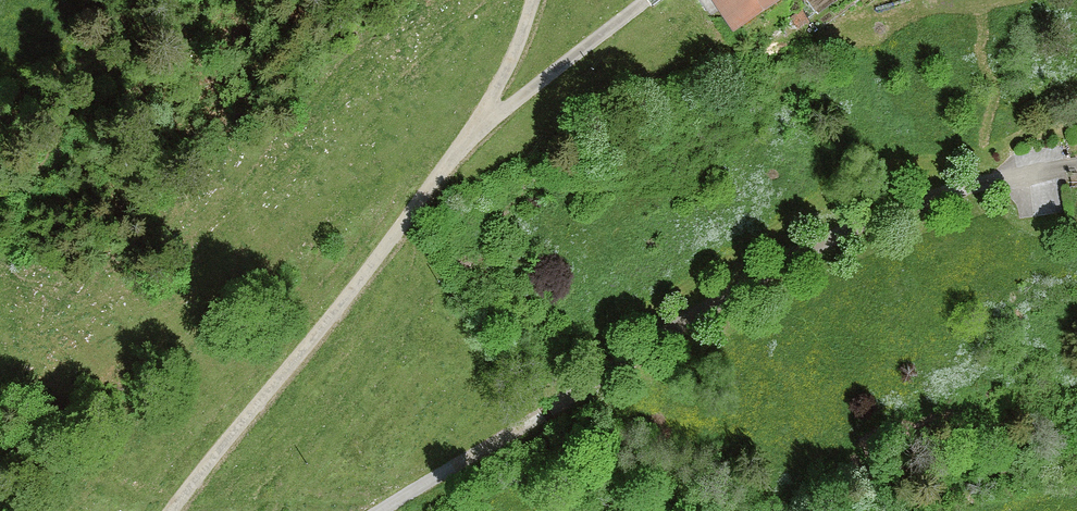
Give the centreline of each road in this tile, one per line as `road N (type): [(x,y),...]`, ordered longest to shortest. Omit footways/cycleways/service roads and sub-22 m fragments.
road 1 (unclassified): [(377,510),(789,265),(983,184),(1076,163)]
road 2 (unclassified): [(172,510),(484,120)]
road 3 (unclassified): [(484,120),(645,0)]
road 4 (unclassified): [(484,120),(532,0)]

